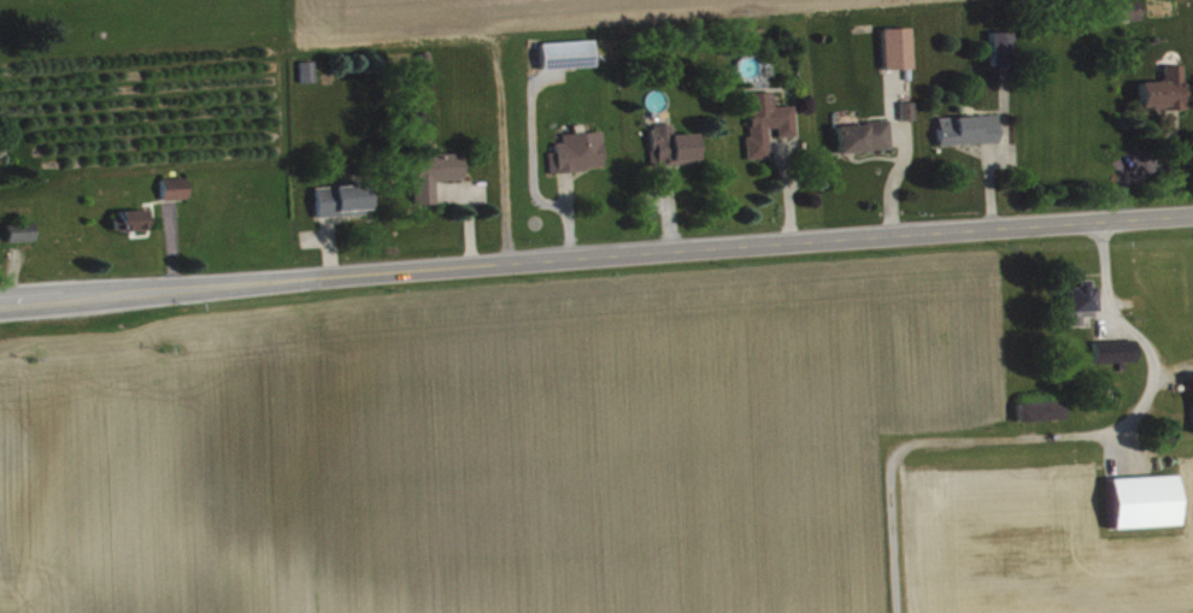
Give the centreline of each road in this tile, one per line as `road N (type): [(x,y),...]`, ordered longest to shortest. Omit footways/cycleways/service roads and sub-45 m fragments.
road 1 (tertiary): [(0,302),(1192,217)]

